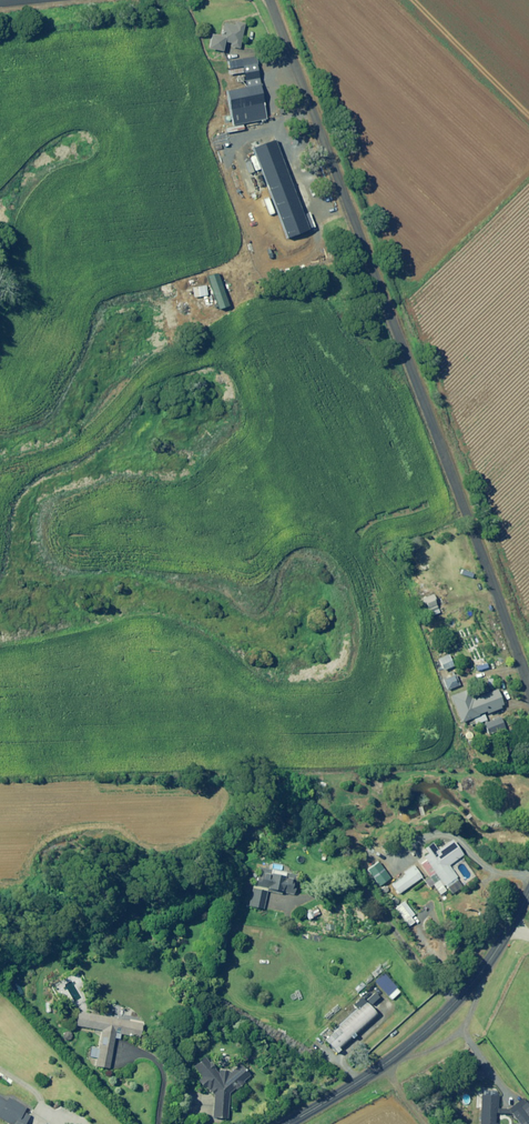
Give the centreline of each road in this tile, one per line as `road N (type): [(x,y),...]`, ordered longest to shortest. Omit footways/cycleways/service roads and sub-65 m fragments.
road 1 (unclassified): [(270,0),(528,688)]
road 2 (unclassified): [(528,892),(491,960),(429,1027),(288,1123)]

